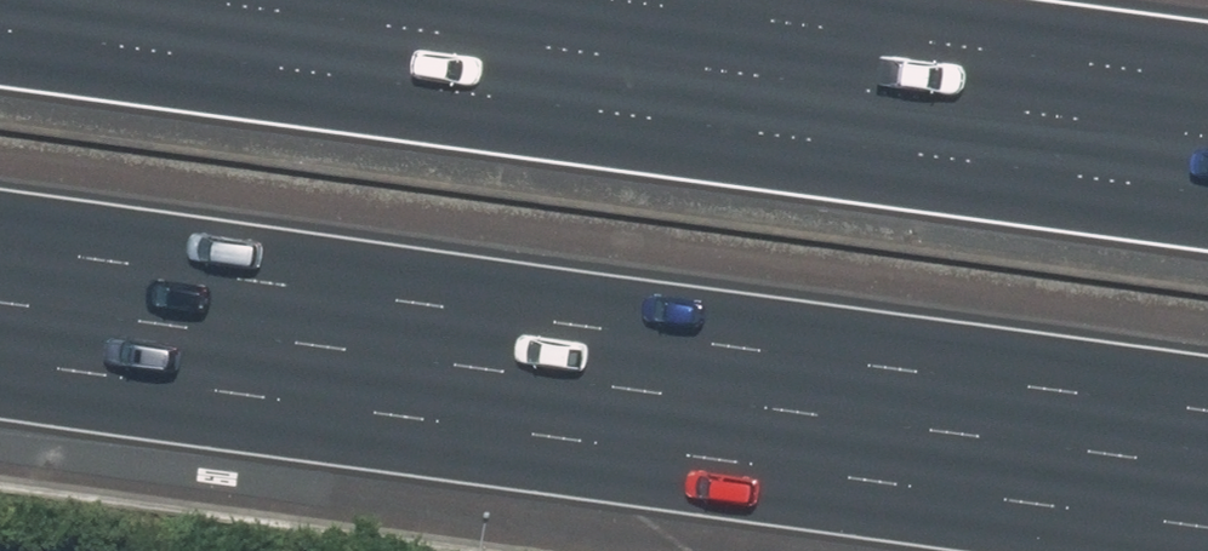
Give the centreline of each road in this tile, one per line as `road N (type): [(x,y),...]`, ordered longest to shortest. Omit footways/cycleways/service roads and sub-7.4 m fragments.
road 1 (motorway): [(1207,414),(0,248)]
road 2 (motorway): [(272,0),(1207,119)]

